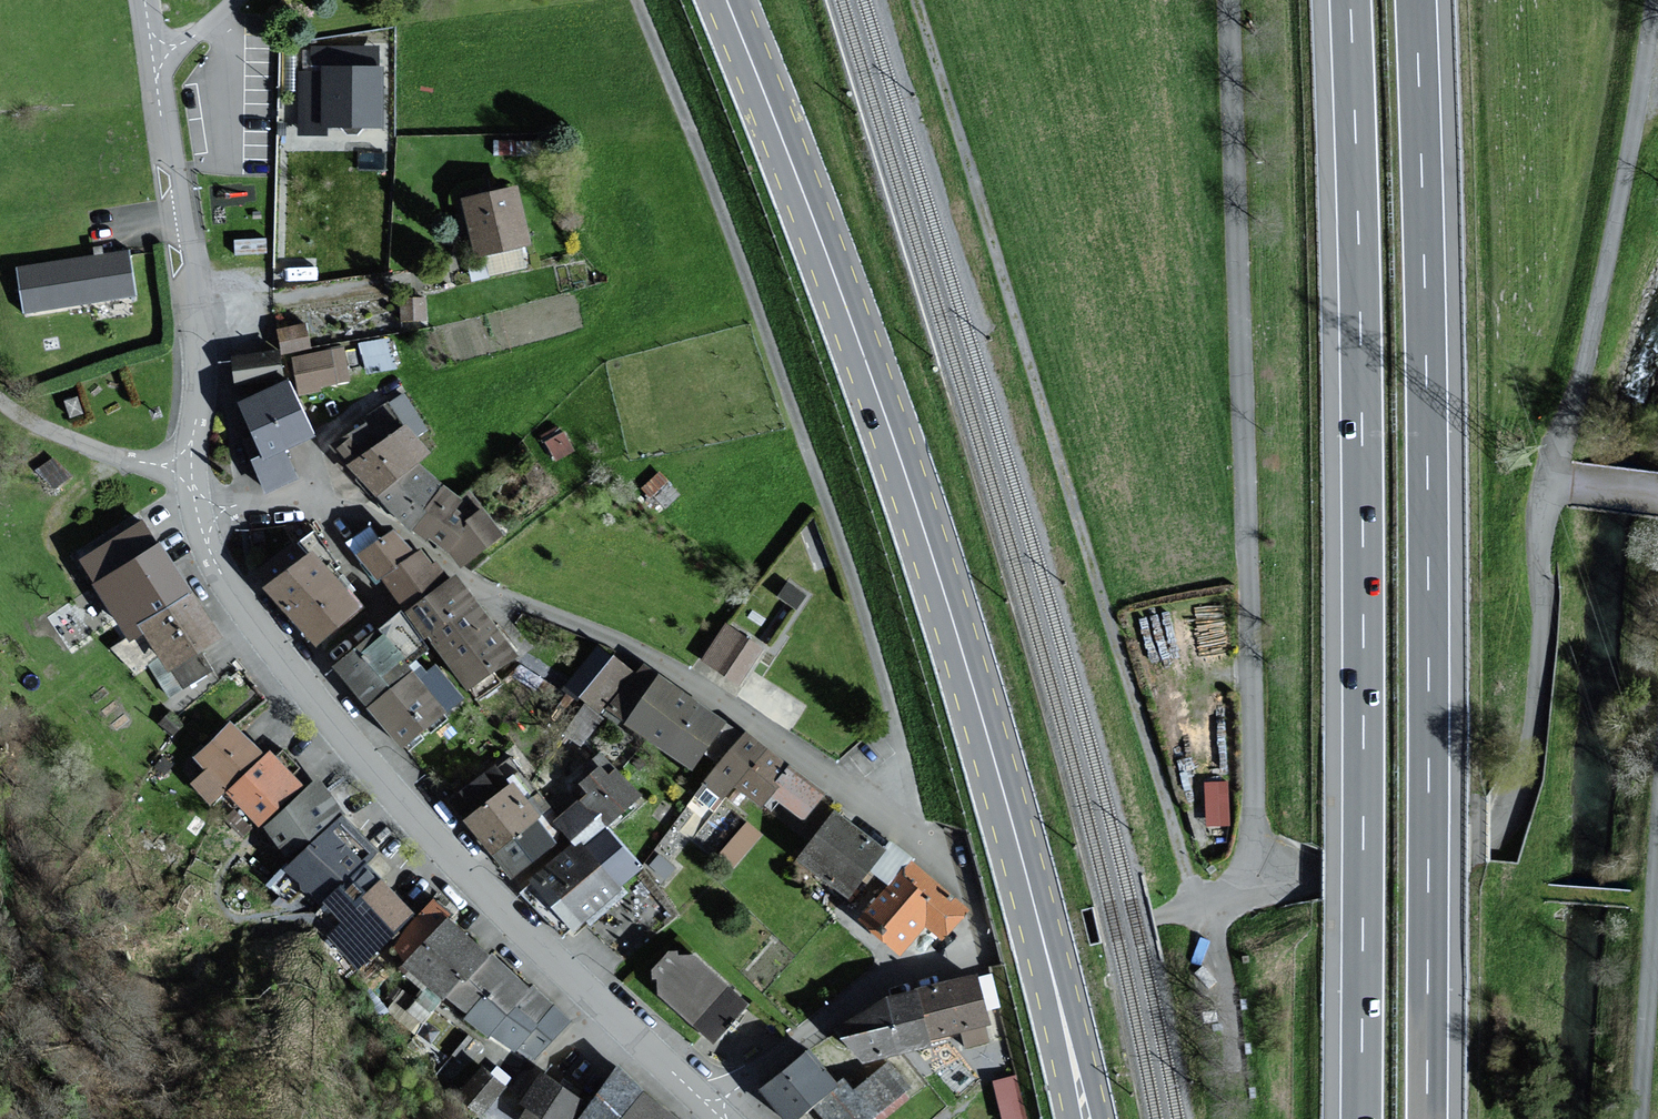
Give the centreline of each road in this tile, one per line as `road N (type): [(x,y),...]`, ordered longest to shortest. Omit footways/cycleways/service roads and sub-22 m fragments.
road 1 (primary): [(725,0),(864,356),(953,630),(1085,1118)]
road 2 (motorway): [(1427,1118),(1427,389),(1416,0)]
road 3 (motorway): [(1350,0),(1361,409),(1361,1118)]
road 4 (track): [(1197,905),(917,0)]
road 5 (unclassified): [(1254,885),(1229,0)]
road 6 (residential): [(908,832),(912,811),(867,625),(754,299),(637,0)]
road 7 (residential): [(620,1028),(439,852),(222,584),(192,505)]
road 8 (residential): [(908,832),(821,759),(625,643),(482,586),(373,513)]
road 9 (unclassified): [(1553,486),(1542,654),(1510,826),(1254,885)]
road 10 (unclassified): [(1657,2),(1553,486)]
road 11 (residential): [(189,472),(198,408),(193,300),(154,52)]
road 12 (residential): [(989,958),(906,975),(858,999),(762,1062),(714,1107)]
road 13 (unclassified): [(1657,840),(1640,1118)]
road 14 (unclassified): [(1213,895),(1127,929),(989,958)]
road 15 (residential): [(189,472),(48,432),(0,396)]
road 16 (residential): [(373,513),(192,505)]
road 17 (unclassified): [(1213,895),(1231,1065)]
road 18 (residential): [(989,958),(976,911),(908,832)]
road 19 (residential): [(714,1107),(620,1028)]

